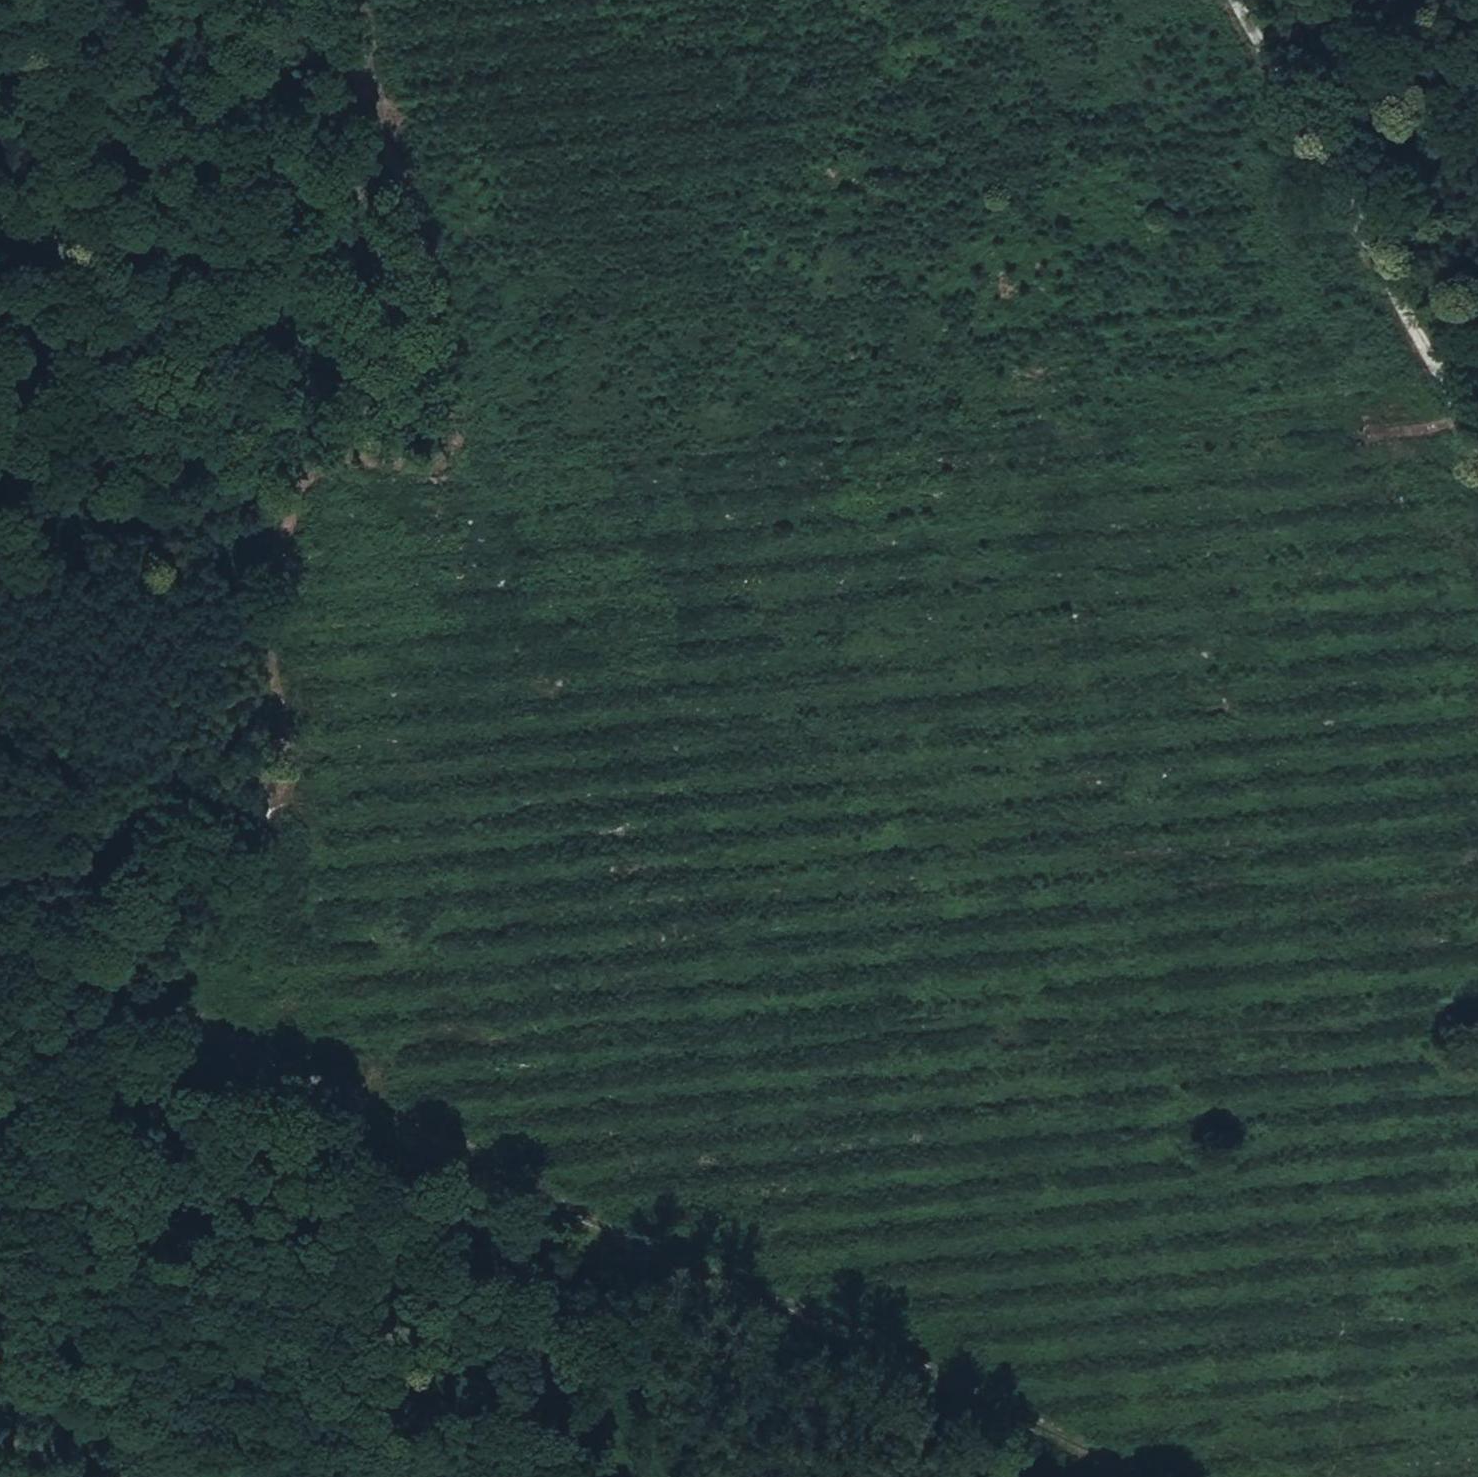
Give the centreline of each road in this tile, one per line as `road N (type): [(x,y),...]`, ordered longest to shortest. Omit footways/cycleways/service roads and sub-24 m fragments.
road 1 (track): [(1477,347),(1267,50),(1240,0)]

